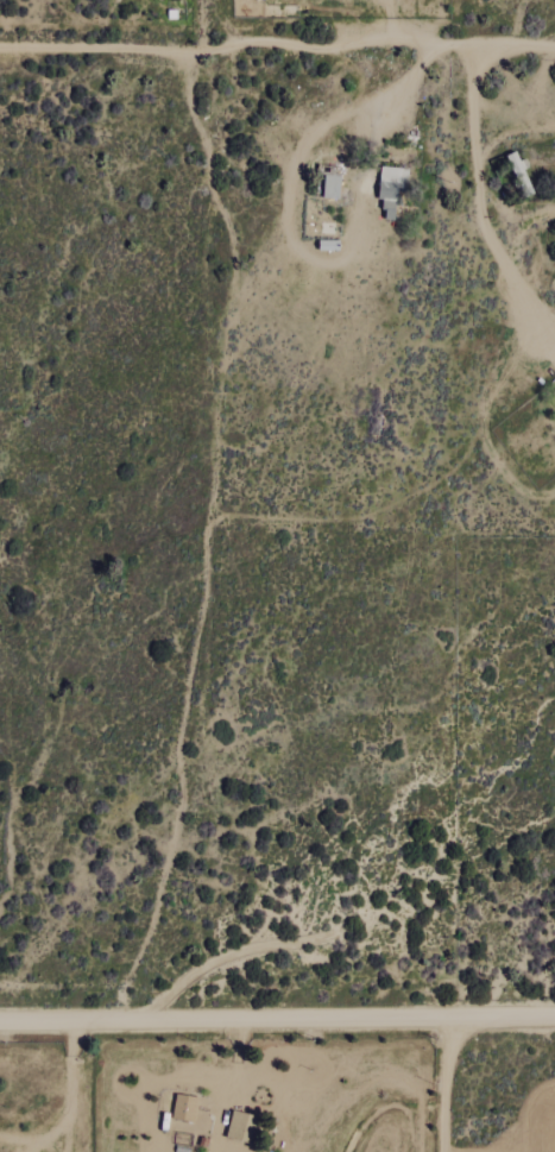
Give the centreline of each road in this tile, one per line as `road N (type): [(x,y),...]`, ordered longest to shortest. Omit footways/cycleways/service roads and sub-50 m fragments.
road 1 (residential): [(554,46),(0,49)]
road 2 (residential): [(0,1021),(554,1020)]
road 3 (track): [(338,266),(305,257),(286,238),(291,180),(311,133),(352,111),(393,103),(428,49)]
road 4 (track): [(469,48),(469,145),(481,231),(554,337)]
road 5 (residential): [(448,1151),(450,1020)]
road 6 (track): [(65,1151),(80,1021)]

